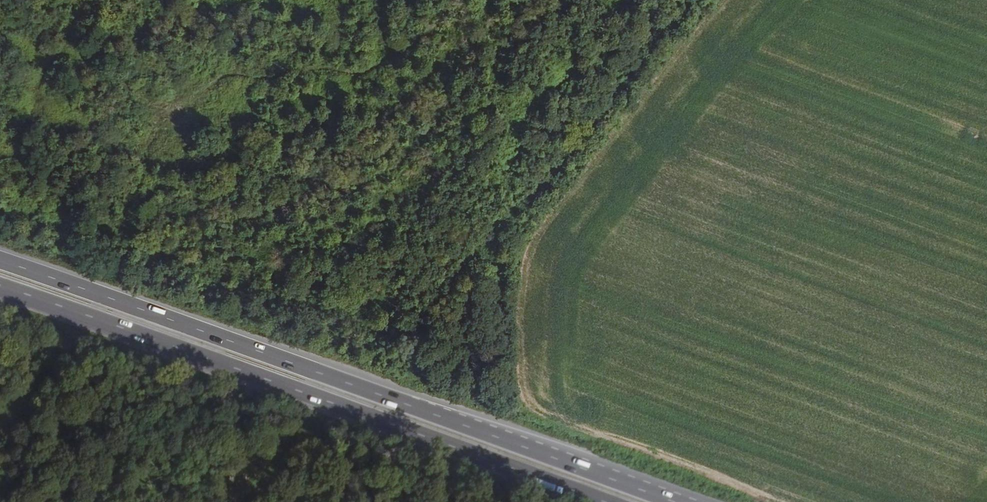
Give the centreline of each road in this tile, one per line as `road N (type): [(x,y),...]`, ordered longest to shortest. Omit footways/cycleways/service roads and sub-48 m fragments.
road 1 (trunk): [(668,501),(0,262)]
road 2 (trunk): [(0,289),(599,501)]

